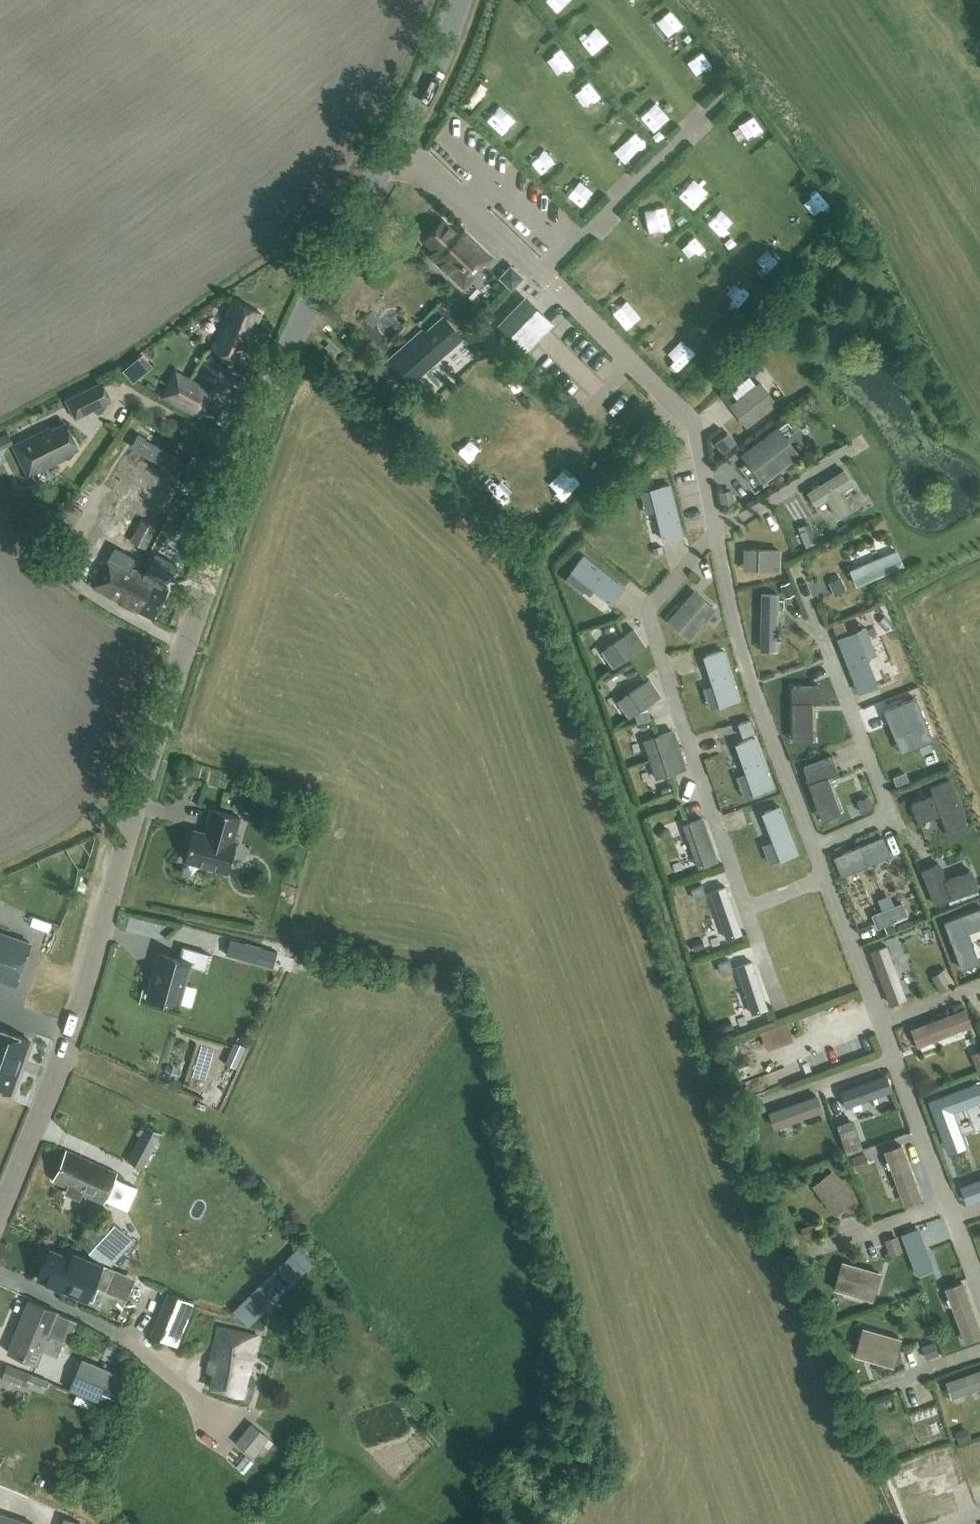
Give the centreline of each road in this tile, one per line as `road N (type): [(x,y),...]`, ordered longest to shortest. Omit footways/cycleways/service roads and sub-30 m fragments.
road 1 (tertiary): [(0,1209),(73,1028),(138,794),(271,391),(460,0)]

